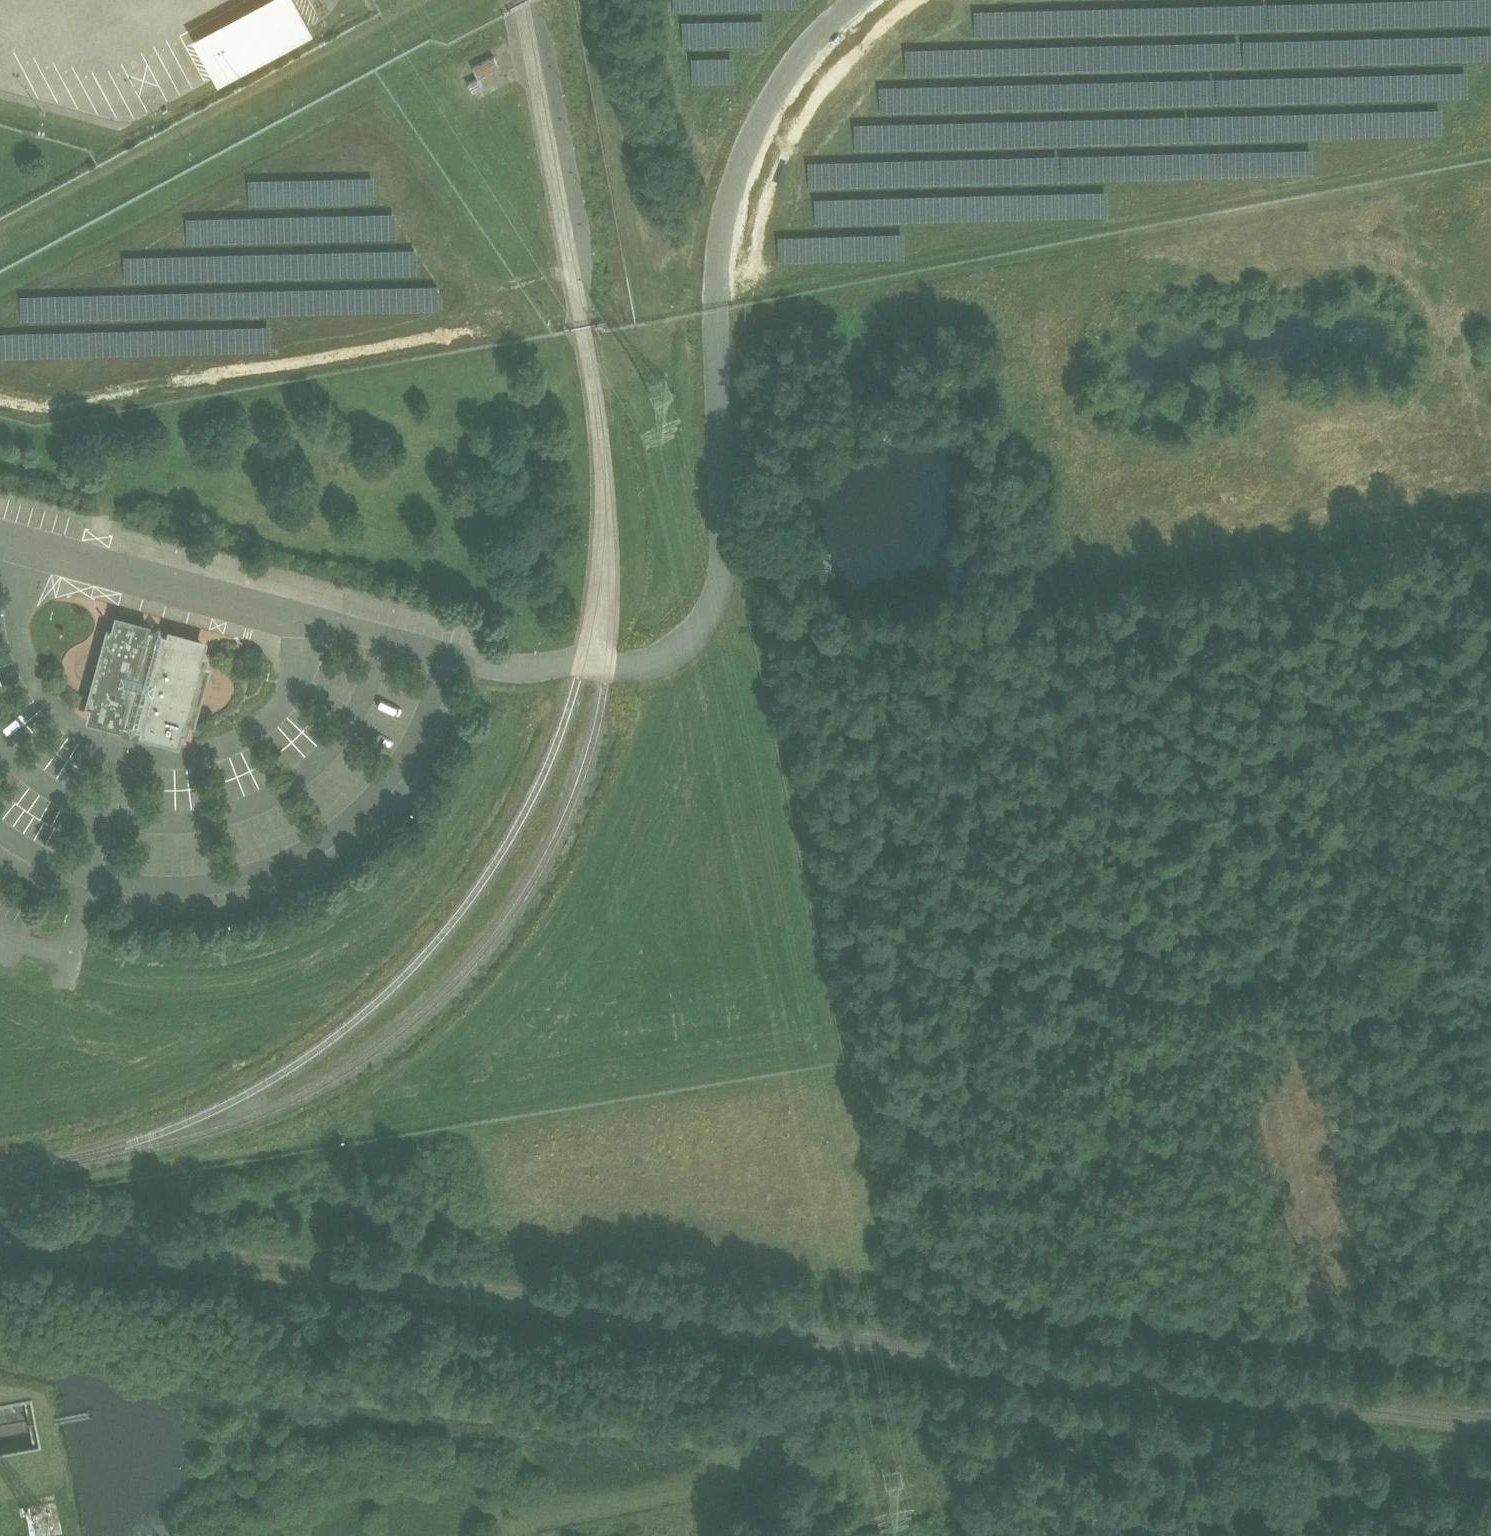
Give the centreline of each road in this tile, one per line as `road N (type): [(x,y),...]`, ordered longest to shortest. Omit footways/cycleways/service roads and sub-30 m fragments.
road 1 (unclassified): [(0,536),(484,662),(609,665),(670,650),(708,616),(728,559),(720,307),(736,173),(793,57),(846,0)]

